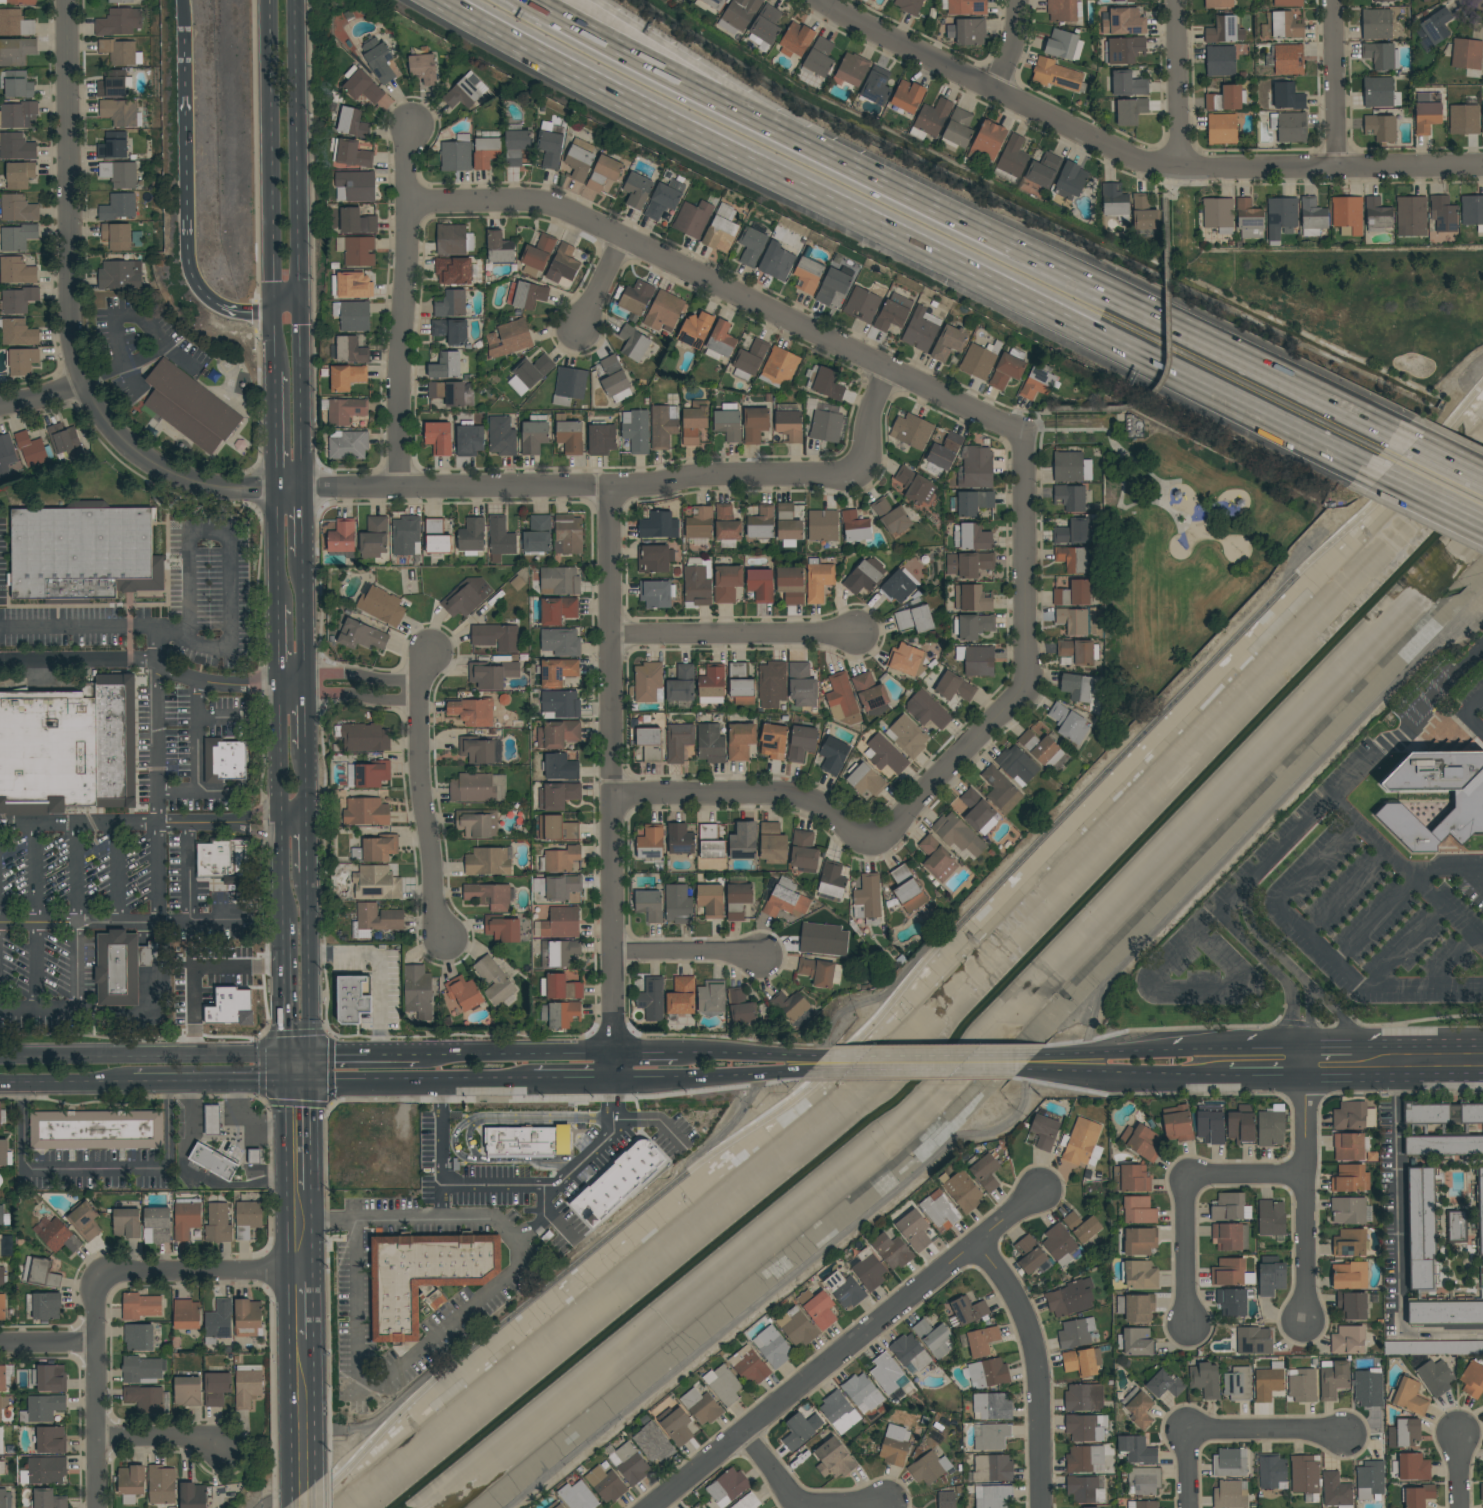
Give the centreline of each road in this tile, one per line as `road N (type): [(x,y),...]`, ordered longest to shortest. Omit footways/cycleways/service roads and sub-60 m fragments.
road 1 (motorway): [(441,0),(607,91),(1367,463)]
road 2 (residential): [(0,405),(84,382),(109,427),(135,452),(218,488),(610,489),(856,475),(889,369)]
road 3 (residential): [(614,797),(798,796),(874,846),(1026,691),(1025,436)]
road 4 (residential): [(824,0),(1134,159),(1176,168),(1482,168)]
road 5 (residential): [(407,203),(524,201),(625,239),(1025,436)]
road 6 (motorway): [(1399,433),(849,164)]
road 7 (residential): [(610,489),(610,1082)]
road 8 (residential): [(1044,1188),(656,1507)]
road 9 (secondary): [(284,1084),(293,1497)]
road 10 (residential): [(68,0),(72,313),(84,382)]
road 11 (residential): [(414,126),(407,152),(401,489)]
road 12 (motorway): [(849,164),(648,74),(526,0)]
road 13 (secondary): [(265,0),(272,312)]
road 14 (secondary): [(303,307),(295,0)]
road 15 (residential): [(447,942),(420,778),(422,686),(433,651)]
road 16 (motorway): [(849,164),(604,0)]
road 17 (primary): [(283,1058),(0,1060)]
road 18 (residential): [(977,1244),(1015,1299),(1038,1374),(1040,1507)]
road 19 (residential): [(1302,1049),(1305,1327)]
road 20 (residential): [(611,637),(857,633)]
road 21 (primary): [(802,1072),(1038,1070)]
road 22 (residential): [(99,1279),(99,1507)]
road 23 (secondary): [(278,697),(281,920)]
road 24 (primary): [(314,1084),(535,1083)]
road 25 (primary): [(1040,1057),(821,1057)]
road 26 (residential): [(99,1279),(317,1268)]
road 27 (motorway): [(186,39),(187,239)]
road 28 (primary): [(610,1082),(802,1072)]
road 29 (primary): [(608,1053),(420,1055)]
road 30 (secondary): [(313,1058),(310,873)]
road 31 (secondary): [(305,489),(303,307)]
road 32 (primary): [(135,1082),(314,1084)]
road 33 (primary): [(1303,1072),(1482,1073)]
road 34 (residential): [(1174,0),(1176,168)]
road 35 (primary): [(1038,1070),(1206,1072)]
road 36 (residential): [(1334,0),(1337,167)]
road 37 (residential): [(1186,1431),(1347,1433)]
road 38 (residential): [(1182,1174),(1186,1334)]
road 39 (primary): [(1191,1052),(1040,1057)]
road 40 (residential): [(614,952),(764,957)]
road 41 (residential): [(422,686),(352,673),(277,677)]
road 42 (residential): [(278,697),(349,694),(420,707)]
road 43 (primary): [(821,1057),(678,1052)]
road 44 (primary): [(0,1084),(135,1082)]
road 45 (residential): [(97,1438),(197,1438),(226,1451)]
road 46 (secondary): [(323,1468),(319,1339)]
road 47 (motorway): [(1367,463),(1482,520)]
road 48 (secondary): [(307,675),(306,553)]
road 49 (residential): [(1182,1174),(1303,1175)]
road 50 (primary): [(1482,1046),(1362,1048)]

